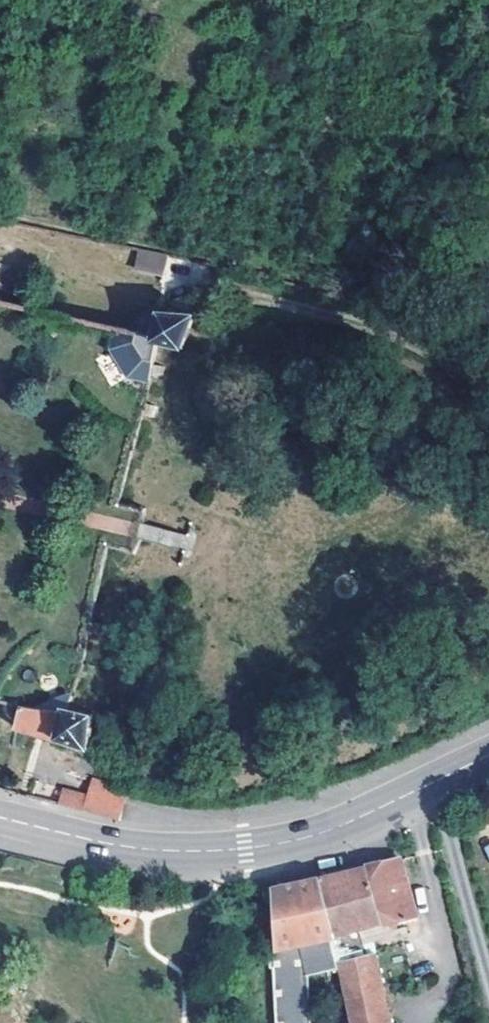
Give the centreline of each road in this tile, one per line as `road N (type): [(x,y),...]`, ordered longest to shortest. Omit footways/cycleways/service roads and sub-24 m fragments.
road 1 (tertiary): [(0,817),(116,845),(246,848),(351,821),(488,752)]

